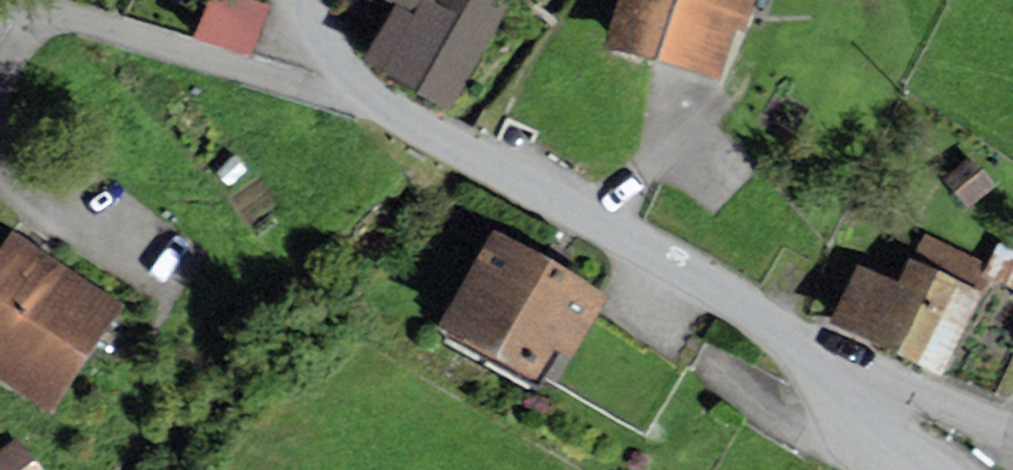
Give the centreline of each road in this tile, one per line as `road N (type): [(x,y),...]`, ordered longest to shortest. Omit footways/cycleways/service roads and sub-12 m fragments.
road 1 (residential): [(368,102),(662,262),(831,368)]
road 2 (residential): [(0,6),(368,102)]
road 3 (residential): [(831,368),(1012,428)]
road 4 (residential): [(831,368),(860,433),(905,469)]

